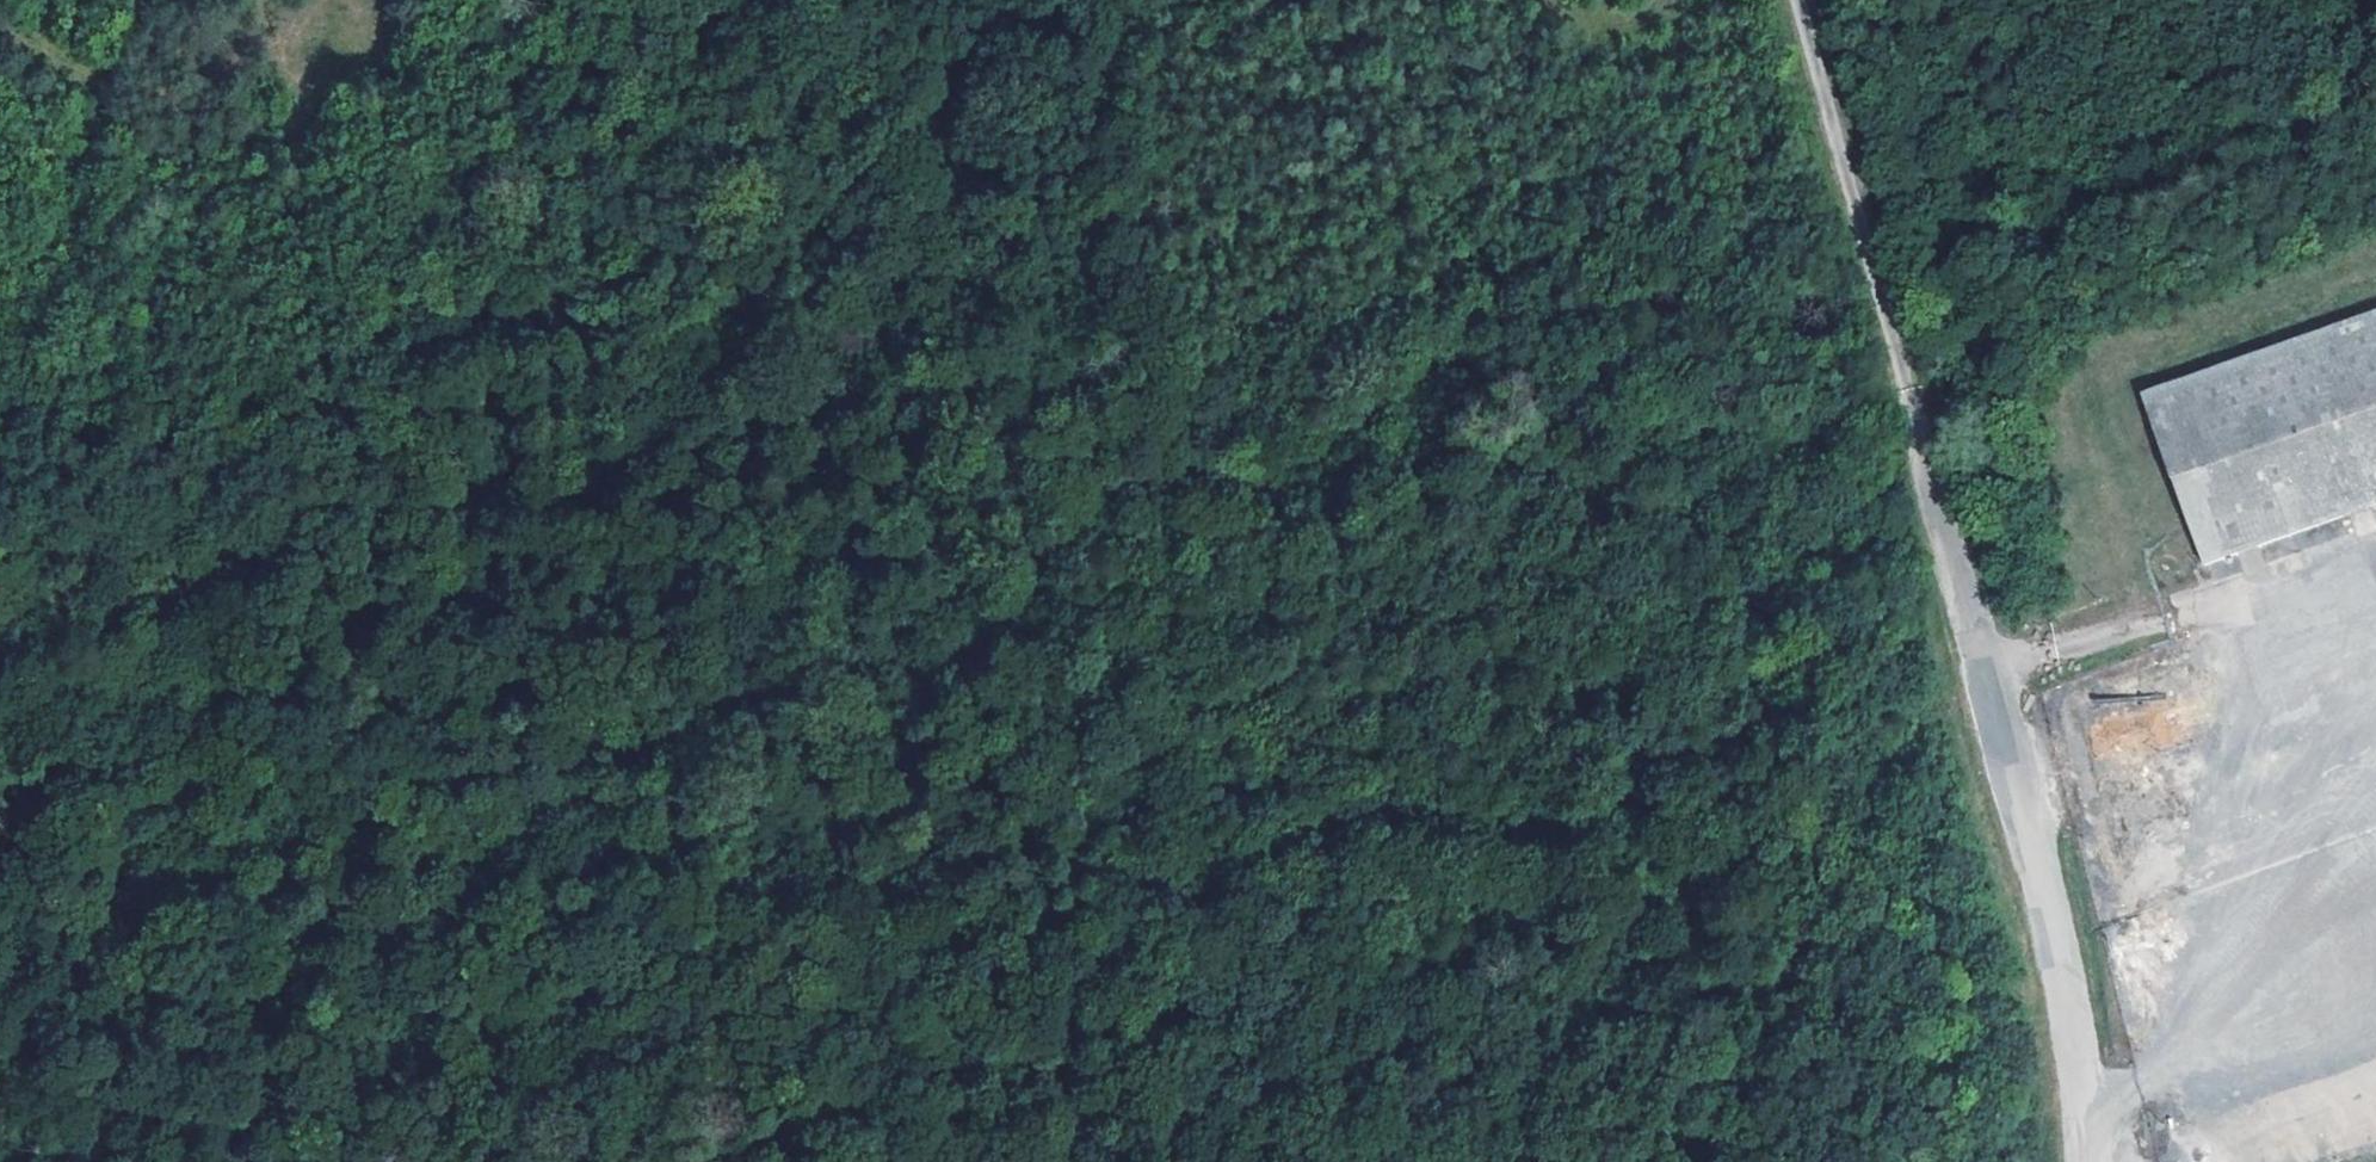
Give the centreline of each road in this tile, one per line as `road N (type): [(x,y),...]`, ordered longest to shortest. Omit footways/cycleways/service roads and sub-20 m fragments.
road 1 (unclassified): [(2085,1161),(2075,1054),(2050,921),(1939,507)]
road 2 (track): [(1939,507),(1800,0)]

